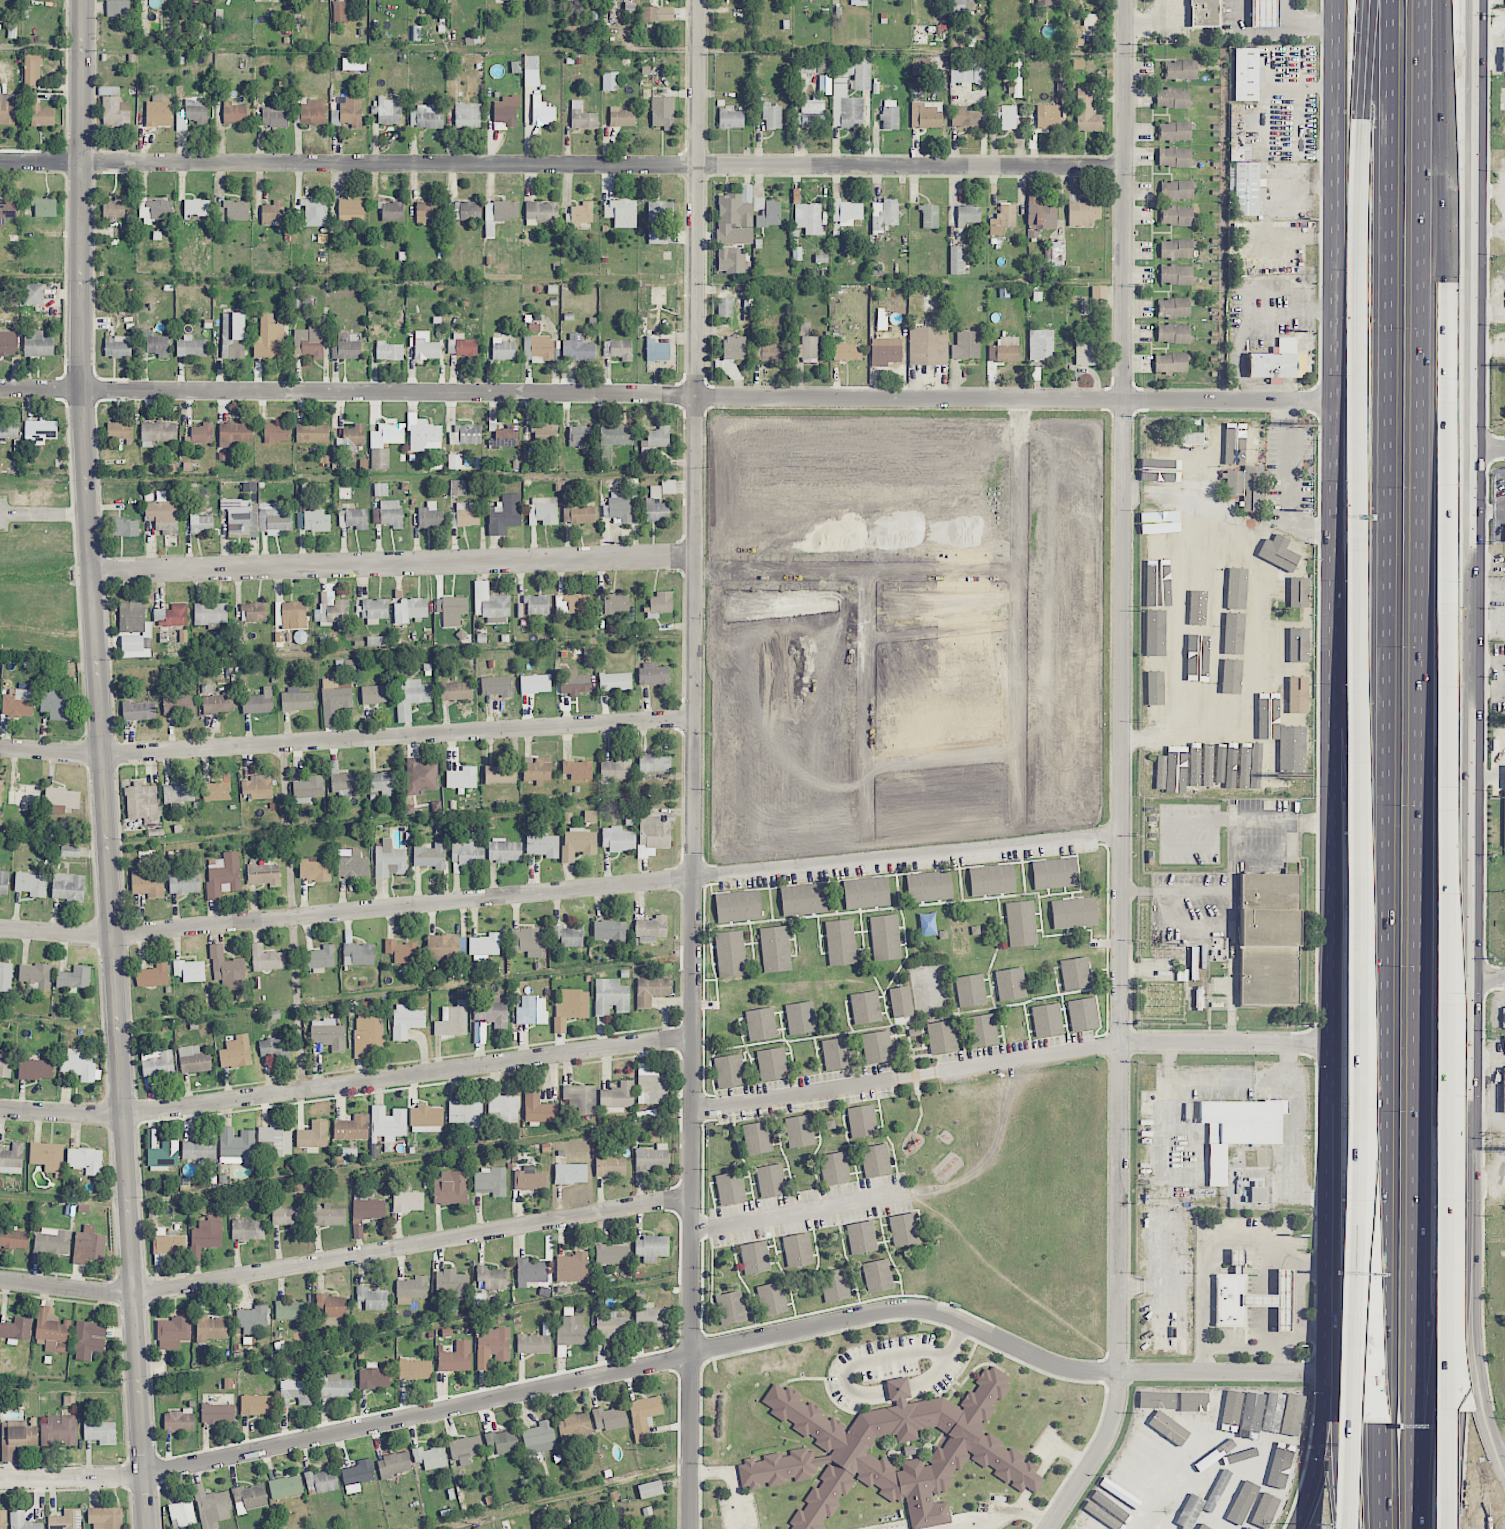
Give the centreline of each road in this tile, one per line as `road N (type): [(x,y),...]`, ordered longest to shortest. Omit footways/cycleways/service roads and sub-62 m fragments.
road 1 (residential): [(1048,1528),(1104,1441),(1118,1401),(1126,0)]
road 2 (tertiary): [(148,1528),(83,389),(84,0)]
road 3 (residential): [(691,1528),(698,0)]
road 4 (motorway): [(1416,1528),(1422,0)]
road 5 (residential): [(1335,1373),(1077,1370),(947,1314),(897,1308),(171,1470),(0,1481)]
road 6 (residential): [(1339,400),(0,388)]
road 7 (secondary): [(1466,1331),(1477,0)]
road 8 (residential): [(1124,832),(115,935),(0,929)]
road 9 (motorway): [(1392,0),(1385,1129)]
road 10 (residential): [(1126,167),(0,161)]
road 11 (motorway): [(1357,548),(1355,1424),(1338,1528)]
road 12 (motorway): [(1443,1528),(1447,615)]
road 13 (secondary): [(1338,646),(1335,1395)]
road 14 (residential): [(690,1207),(665,1201),(164,1289),(109,1293),(0,1281)]
road 15 (residential): [(693,1035),(125,1115),(0,1110)]
road 16 (residential): [(694,716),(104,754),(0,747)]
road 17 (residential): [(1337,1043),(1121,1041),(693,1110)]
road 18 (secondary): [(1339,0),(1338,646)]
road 19 (motorway): [(1447,615),(1450,182),(1428,0)]
road 20 (residential): [(695,553),(94,572)]
road 21 (motorway): [(1386,0),(1361,242),(1357,548)]
road 22 (motorway): [(1338,646),(1385,1129)]
road 23 (motorway): [(1385,1129),(1387,1528)]
road 24 (secondary): [(1453,1528),(1466,1331)]
road 25 (secondary): [(1504,1472),(1466,1331)]
road 26 (secondary): [(1335,1395),(1317,1492),(1301,1528)]
road 27 (secondary): [(1335,1395),(1343,1528)]

